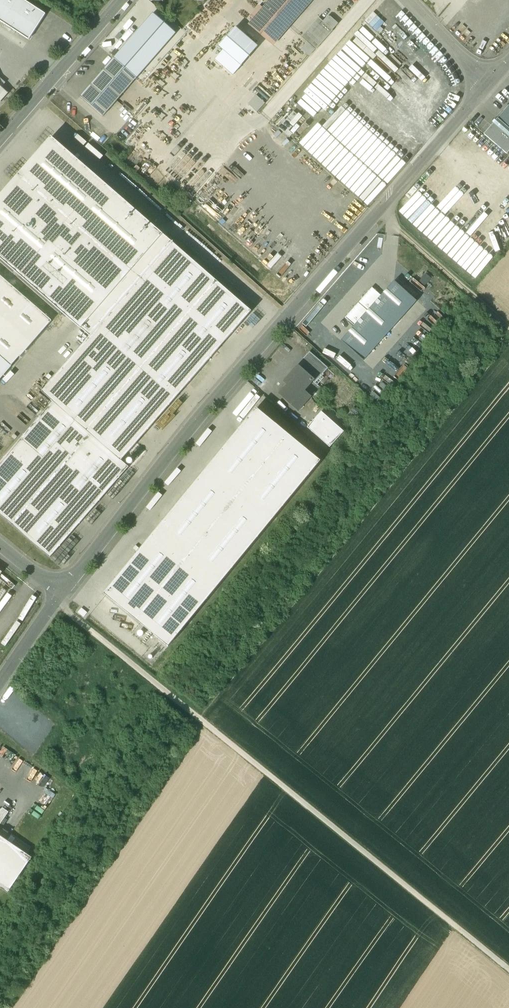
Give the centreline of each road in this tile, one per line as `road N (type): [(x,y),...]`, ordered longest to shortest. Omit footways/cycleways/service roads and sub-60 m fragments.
road 1 (residential): [(59,591),(484,86)]
road 2 (track): [(53,601),(508,970)]
road 3 (unclassified): [(120,0),(0,136)]
road 4 (track): [(379,211),(508,328)]

